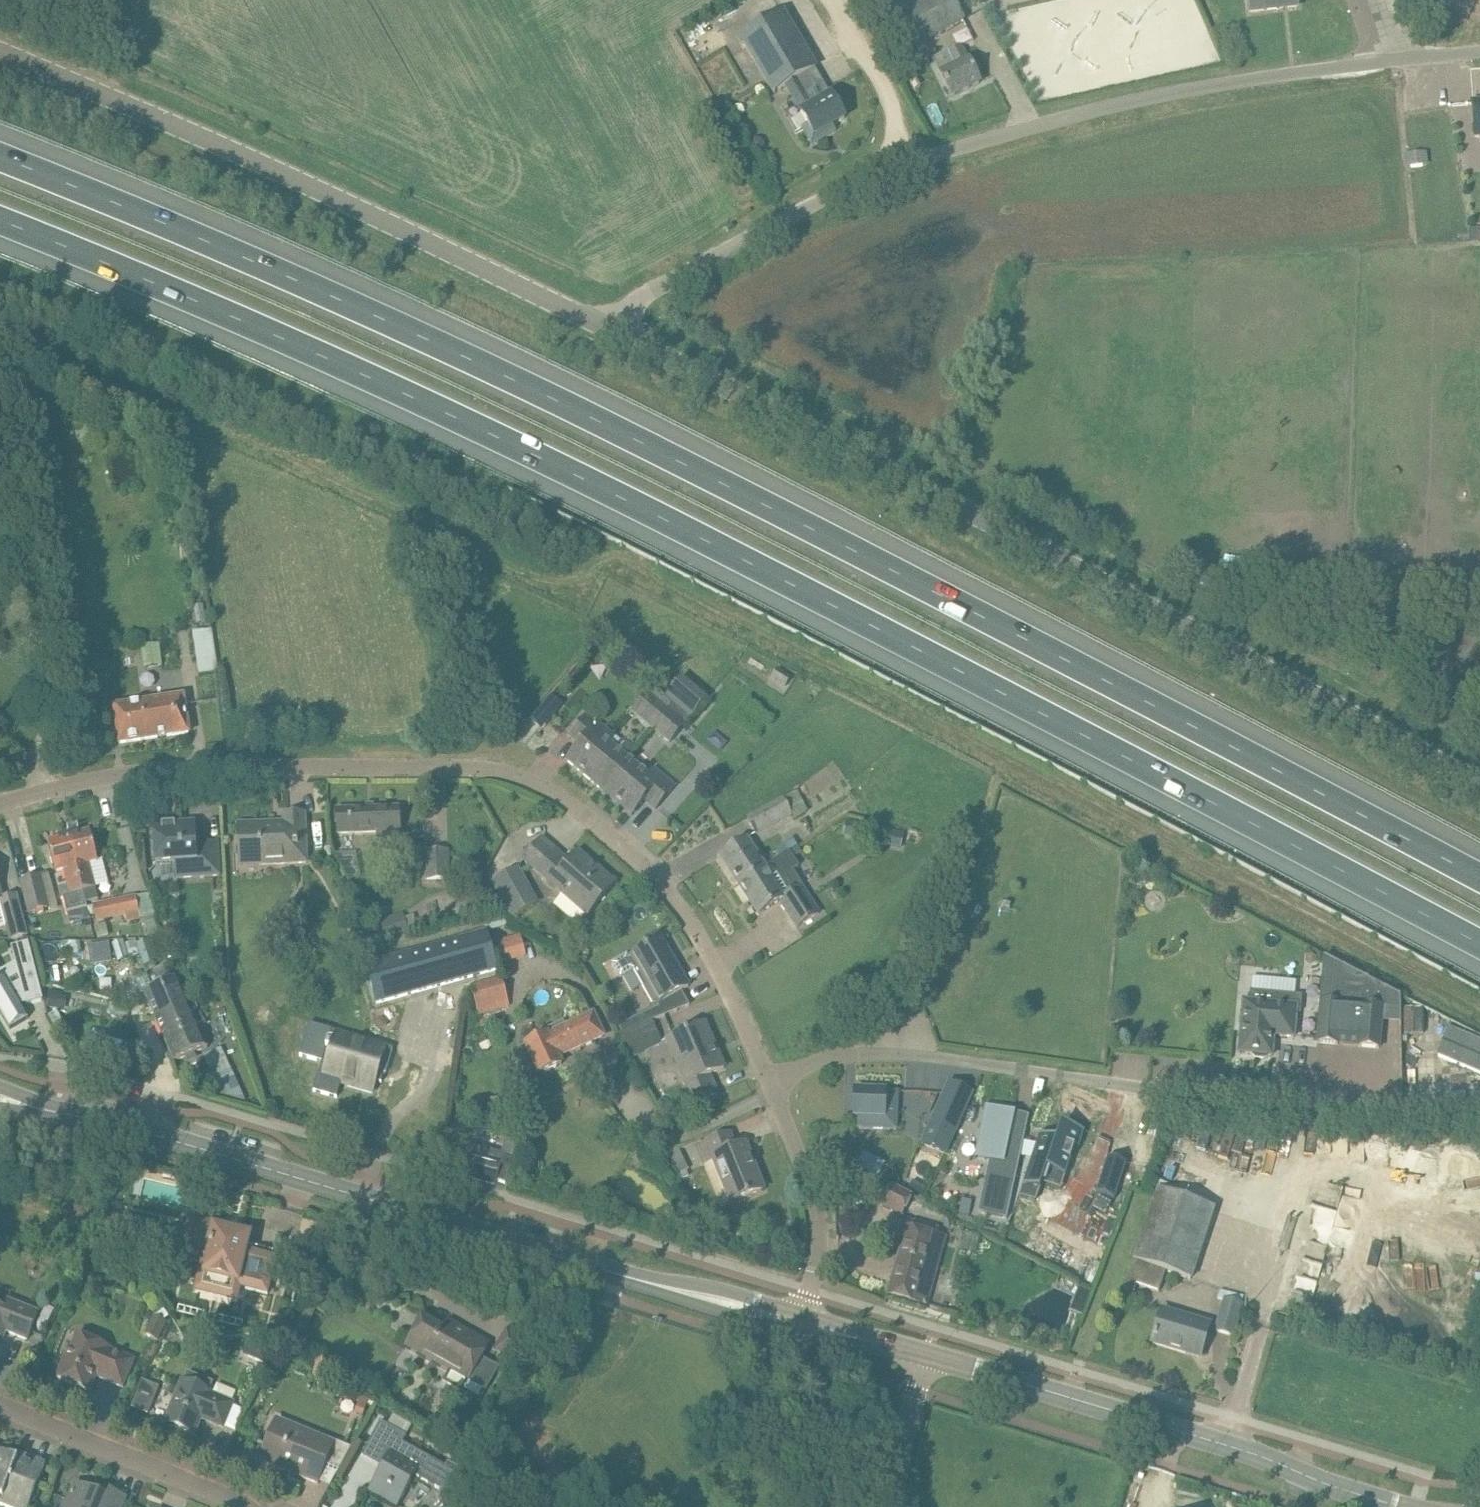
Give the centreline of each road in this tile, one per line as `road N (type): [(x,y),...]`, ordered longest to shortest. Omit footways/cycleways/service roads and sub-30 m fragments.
road 1 (motorway): [(1479,879),(653,446),(378,316),(0,155)]
road 2 (motorway): [(0,222),(356,371),(635,504),(1479,945)]
road 3 (unclassified): [(1479,784),(606,328)]
road 4 (unclassified): [(606,328),(770,224),(952,135),(1217,81),(1479,53)]
road 5 (residential): [(766,1079),(686,905),(663,879),(542,786),(495,768),(442,759),(127,769),(0,798)]
road 6 (tertiary): [(713,1299),(0,1096)]
road 7 (residential): [(1479,1111),(1241,1105),(857,1052),(766,1079)]
road 8 (unclassified): [(606,328),(281,171),(0,49)]
road 9 (tertiary): [(1402,1506),(1252,1452),(926,1354)]
road 10 (residential): [(0,1408),(237,1506)]
road 11 (residential): [(800,1322),(821,1242),(766,1079)]
road 12 (track): [(929,146),(846,0)]
road 13 (residential): [(909,1506),(899,1446),(926,1354)]
road 14 (tertiary): [(926,1354),(800,1322)]

